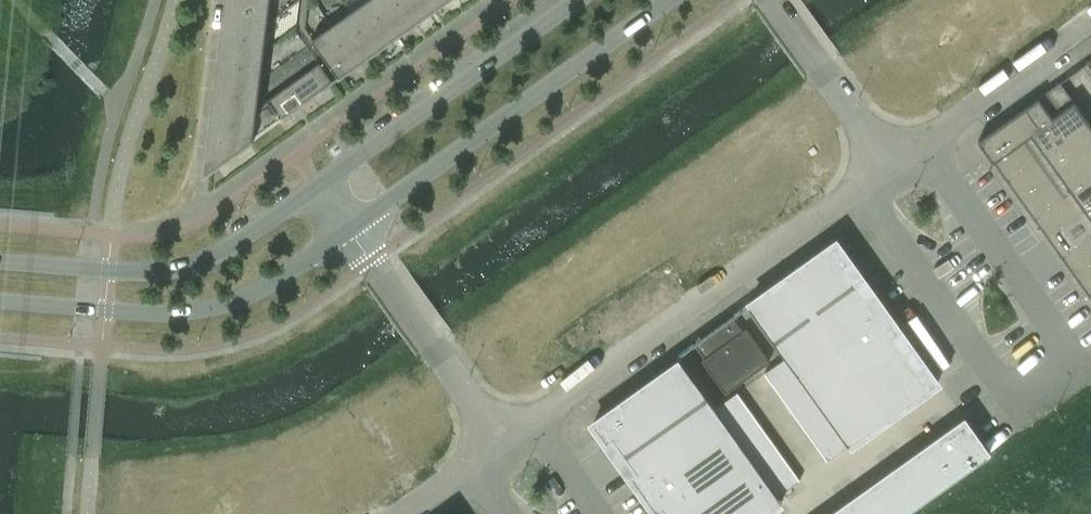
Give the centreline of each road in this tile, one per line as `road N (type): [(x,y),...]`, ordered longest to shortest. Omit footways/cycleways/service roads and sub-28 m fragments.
road 1 (unclassified): [(500,438),(887,162)]
road 2 (unclassified): [(887,162),(943,174),(1074,358),(1013,401),(993,374)]
road 3 (secondary): [(349,228),(667,0)]
road 4 (secondary): [(0,300),(181,314),(242,298),(349,228)]
road 5 (secondary): [(318,186),(213,256),(159,270),(0,263)]
road 6 (secondary): [(579,0),(318,186)]
road 7 (unclassified): [(349,228),(500,438)]
road 8 (unclassified): [(993,374),(879,216),(887,162)]
road 9 (unclassified): [(887,162),(1090,18)]
road 10 (residential): [(800,513),(993,374)]
road 11 (unclassified): [(772,0),(887,162)]
road 12 (unclassified): [(500,438),(556,455),(598,513)]
road 13 (unclassified): [(395,513),(500,438)]

